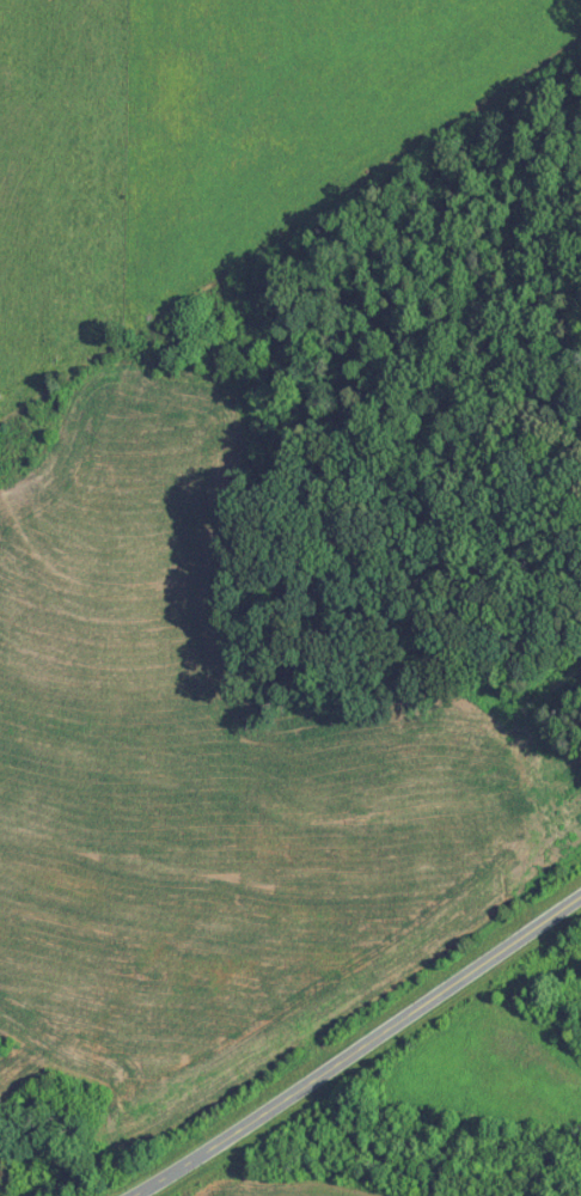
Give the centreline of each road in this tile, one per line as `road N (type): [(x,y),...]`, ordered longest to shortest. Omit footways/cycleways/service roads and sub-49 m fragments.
road 1 (residential): [(134,1195),(580,896)]

